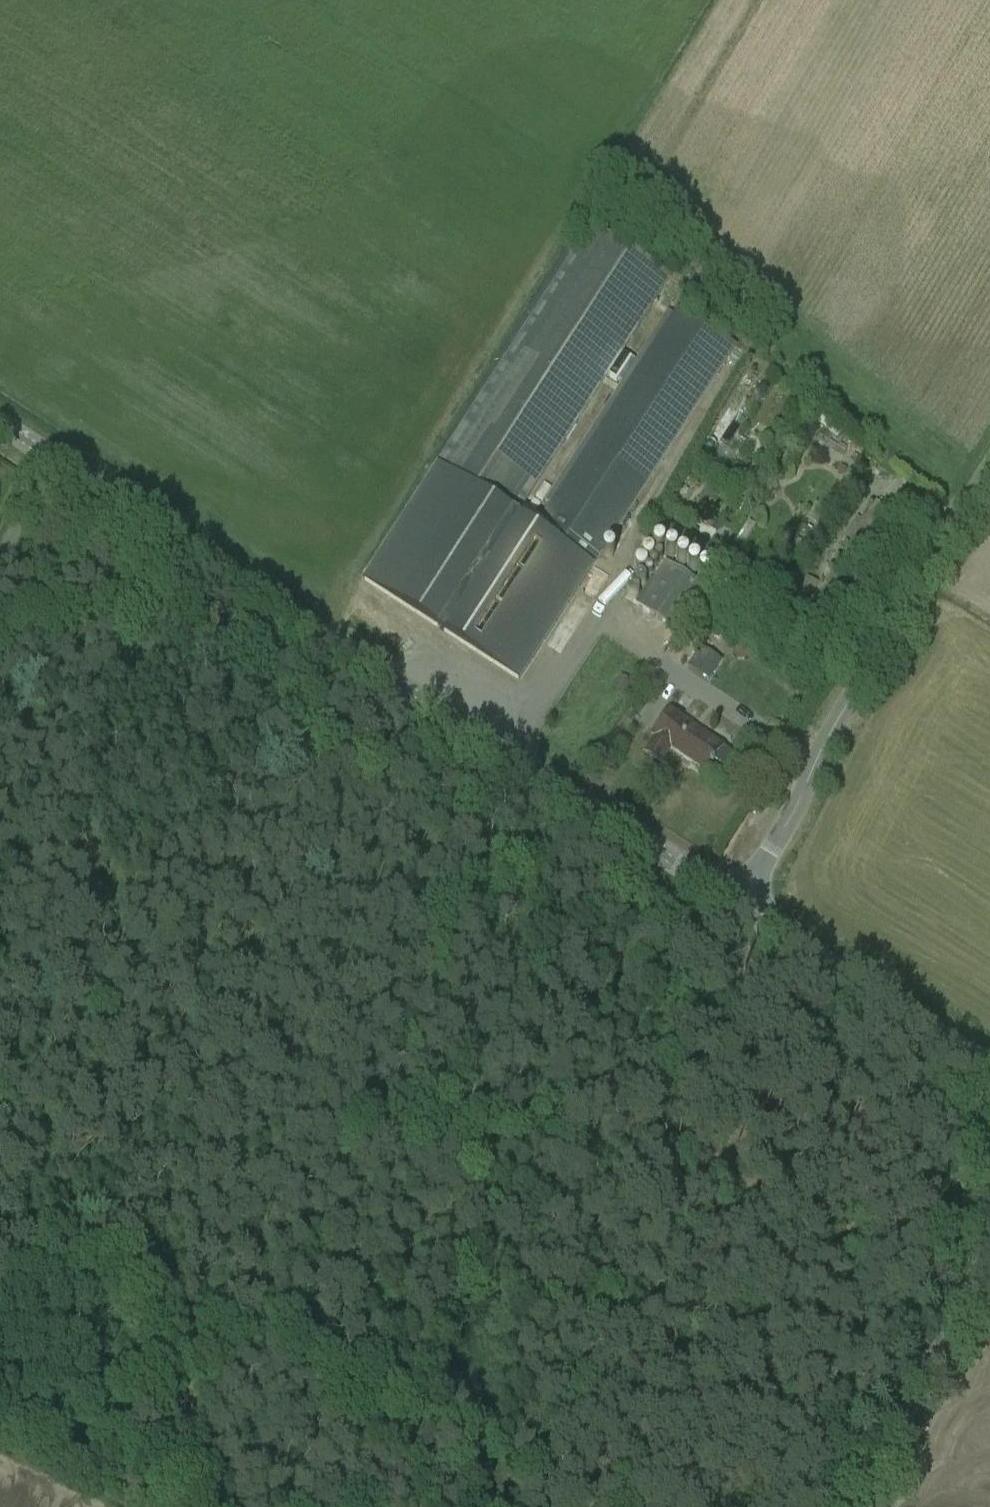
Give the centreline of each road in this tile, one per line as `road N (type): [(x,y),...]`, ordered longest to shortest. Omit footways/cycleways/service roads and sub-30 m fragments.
road 1 (tertiary): [(733,899),(0,425)]
road 2 (unclassified): [(733,899),(989,468)]
road 3 (tertiary): [(989,1067),(733,899)]

